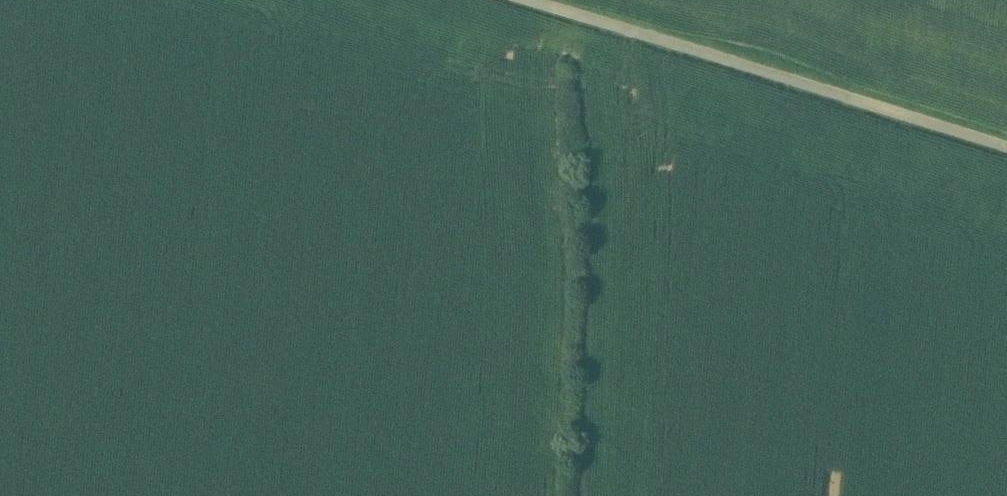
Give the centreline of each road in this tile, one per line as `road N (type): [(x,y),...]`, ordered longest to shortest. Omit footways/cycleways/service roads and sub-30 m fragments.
road 1 (unclassified): [(1006,147),(524,0)]

